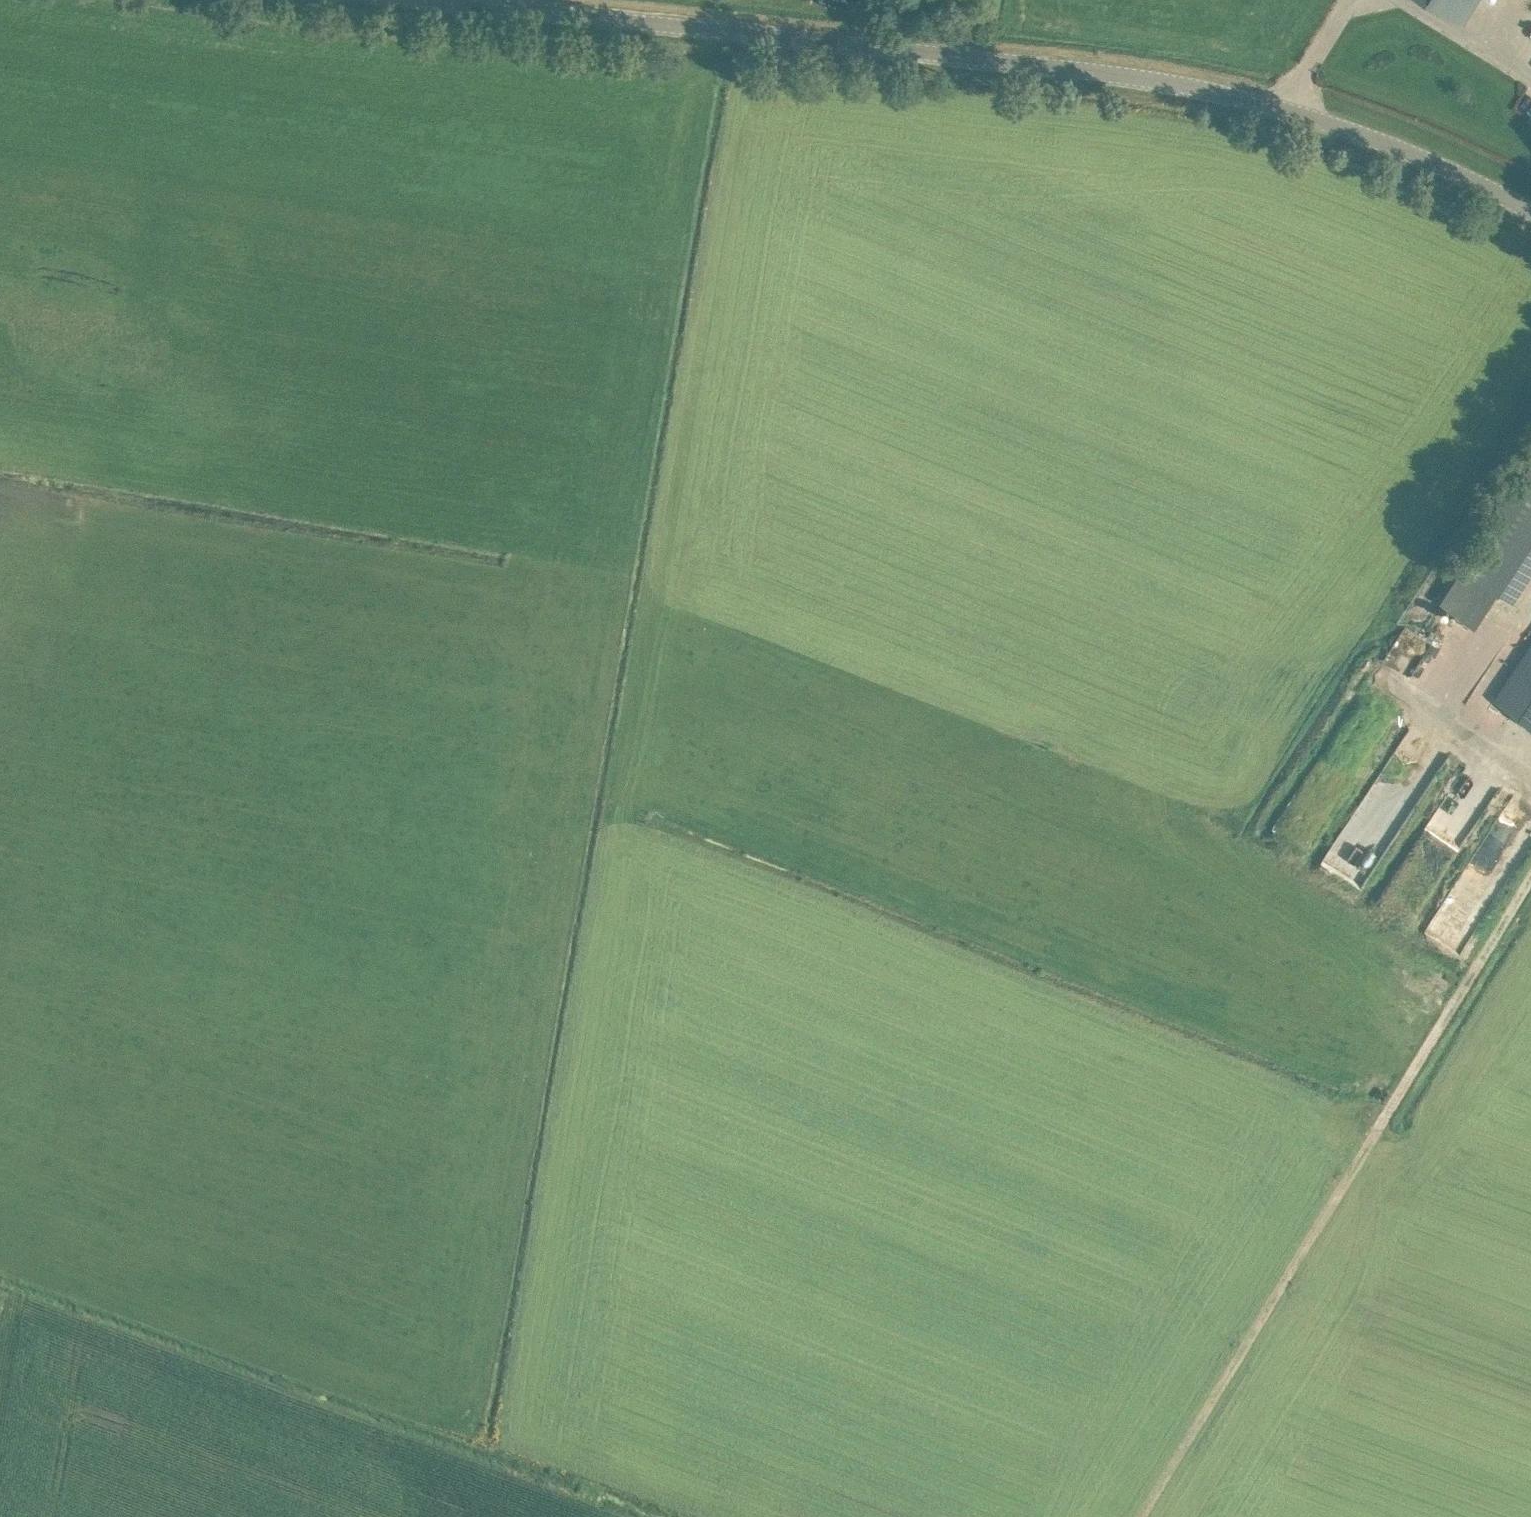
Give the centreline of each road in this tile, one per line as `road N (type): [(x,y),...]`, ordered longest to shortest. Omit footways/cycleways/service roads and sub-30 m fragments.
road 1 (tertiary): [(1530,212),(1350,130),(1163,80),(441,0)]
road 2 (track): [(1140,1516),(1530,878)]

